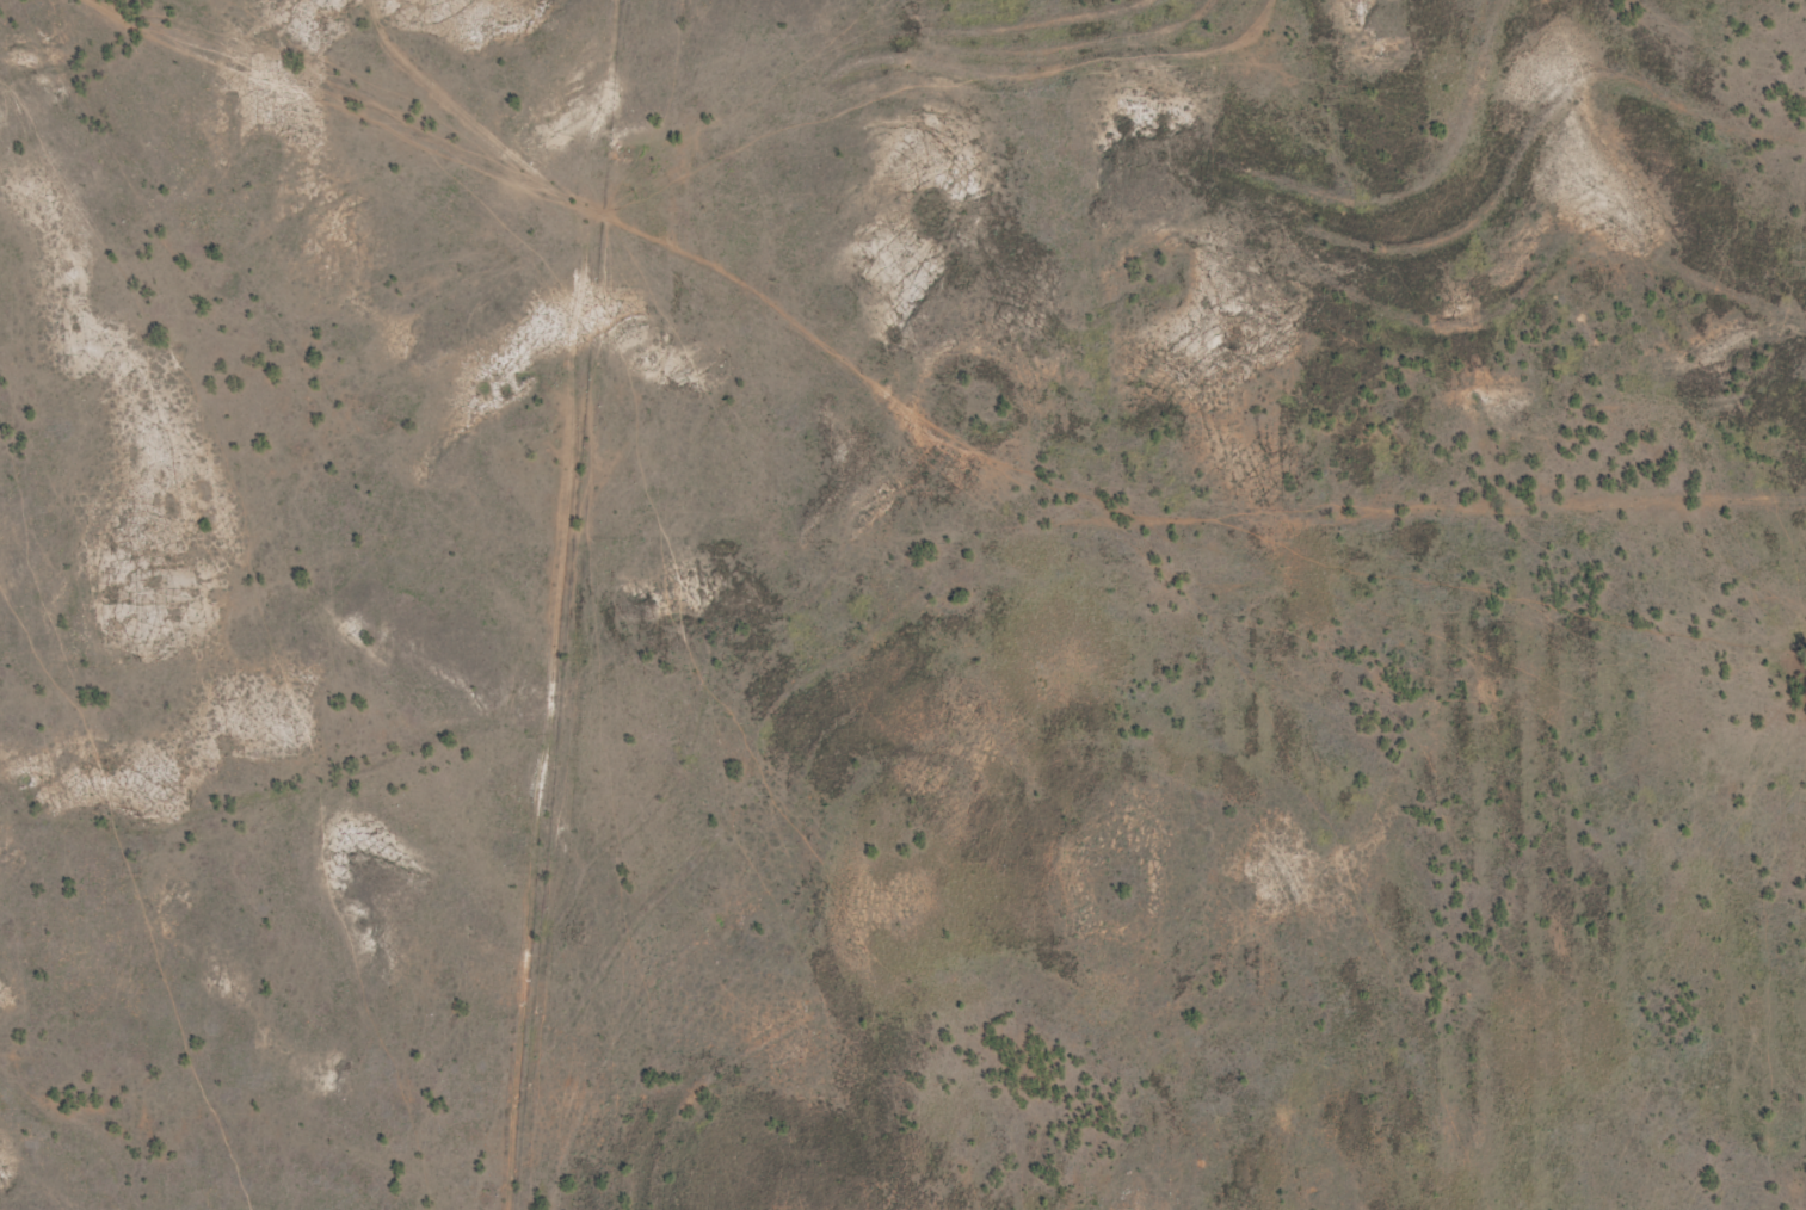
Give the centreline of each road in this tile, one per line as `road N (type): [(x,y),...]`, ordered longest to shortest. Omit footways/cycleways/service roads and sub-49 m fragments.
road 1 (residential): [(531,1209),(571,973),(584,624),(677,338),(686,0)]

